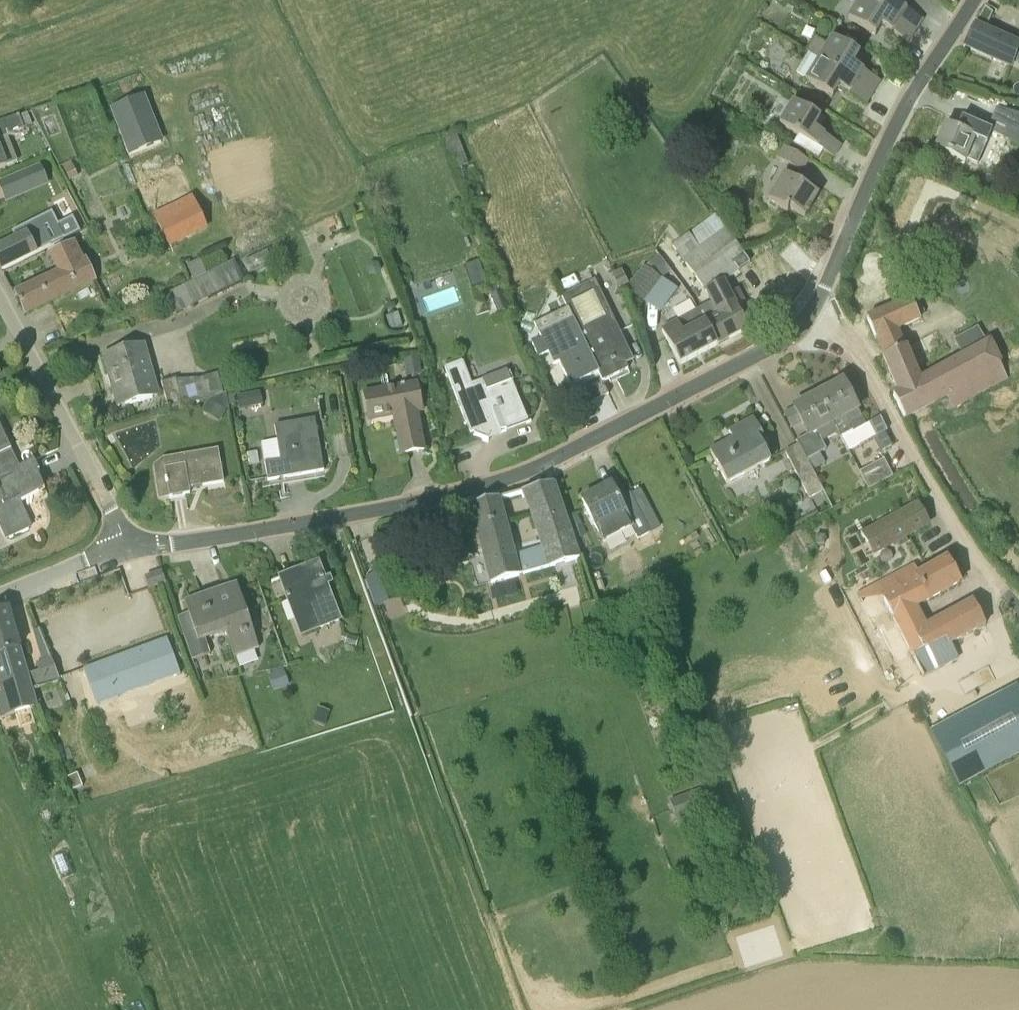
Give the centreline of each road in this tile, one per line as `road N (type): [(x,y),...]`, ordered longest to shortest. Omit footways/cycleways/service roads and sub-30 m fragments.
road 1 (unclassified): [(131,545),(384,507),(514,476),(782,340),(810,316),(825,285)]
road 2 (residential): [(825,285),(896,120),(972,0)]
road 3 (unclassified): [(131,545),(0,298)]
road 4 (unclassified): [(0,597),(131,545)]

